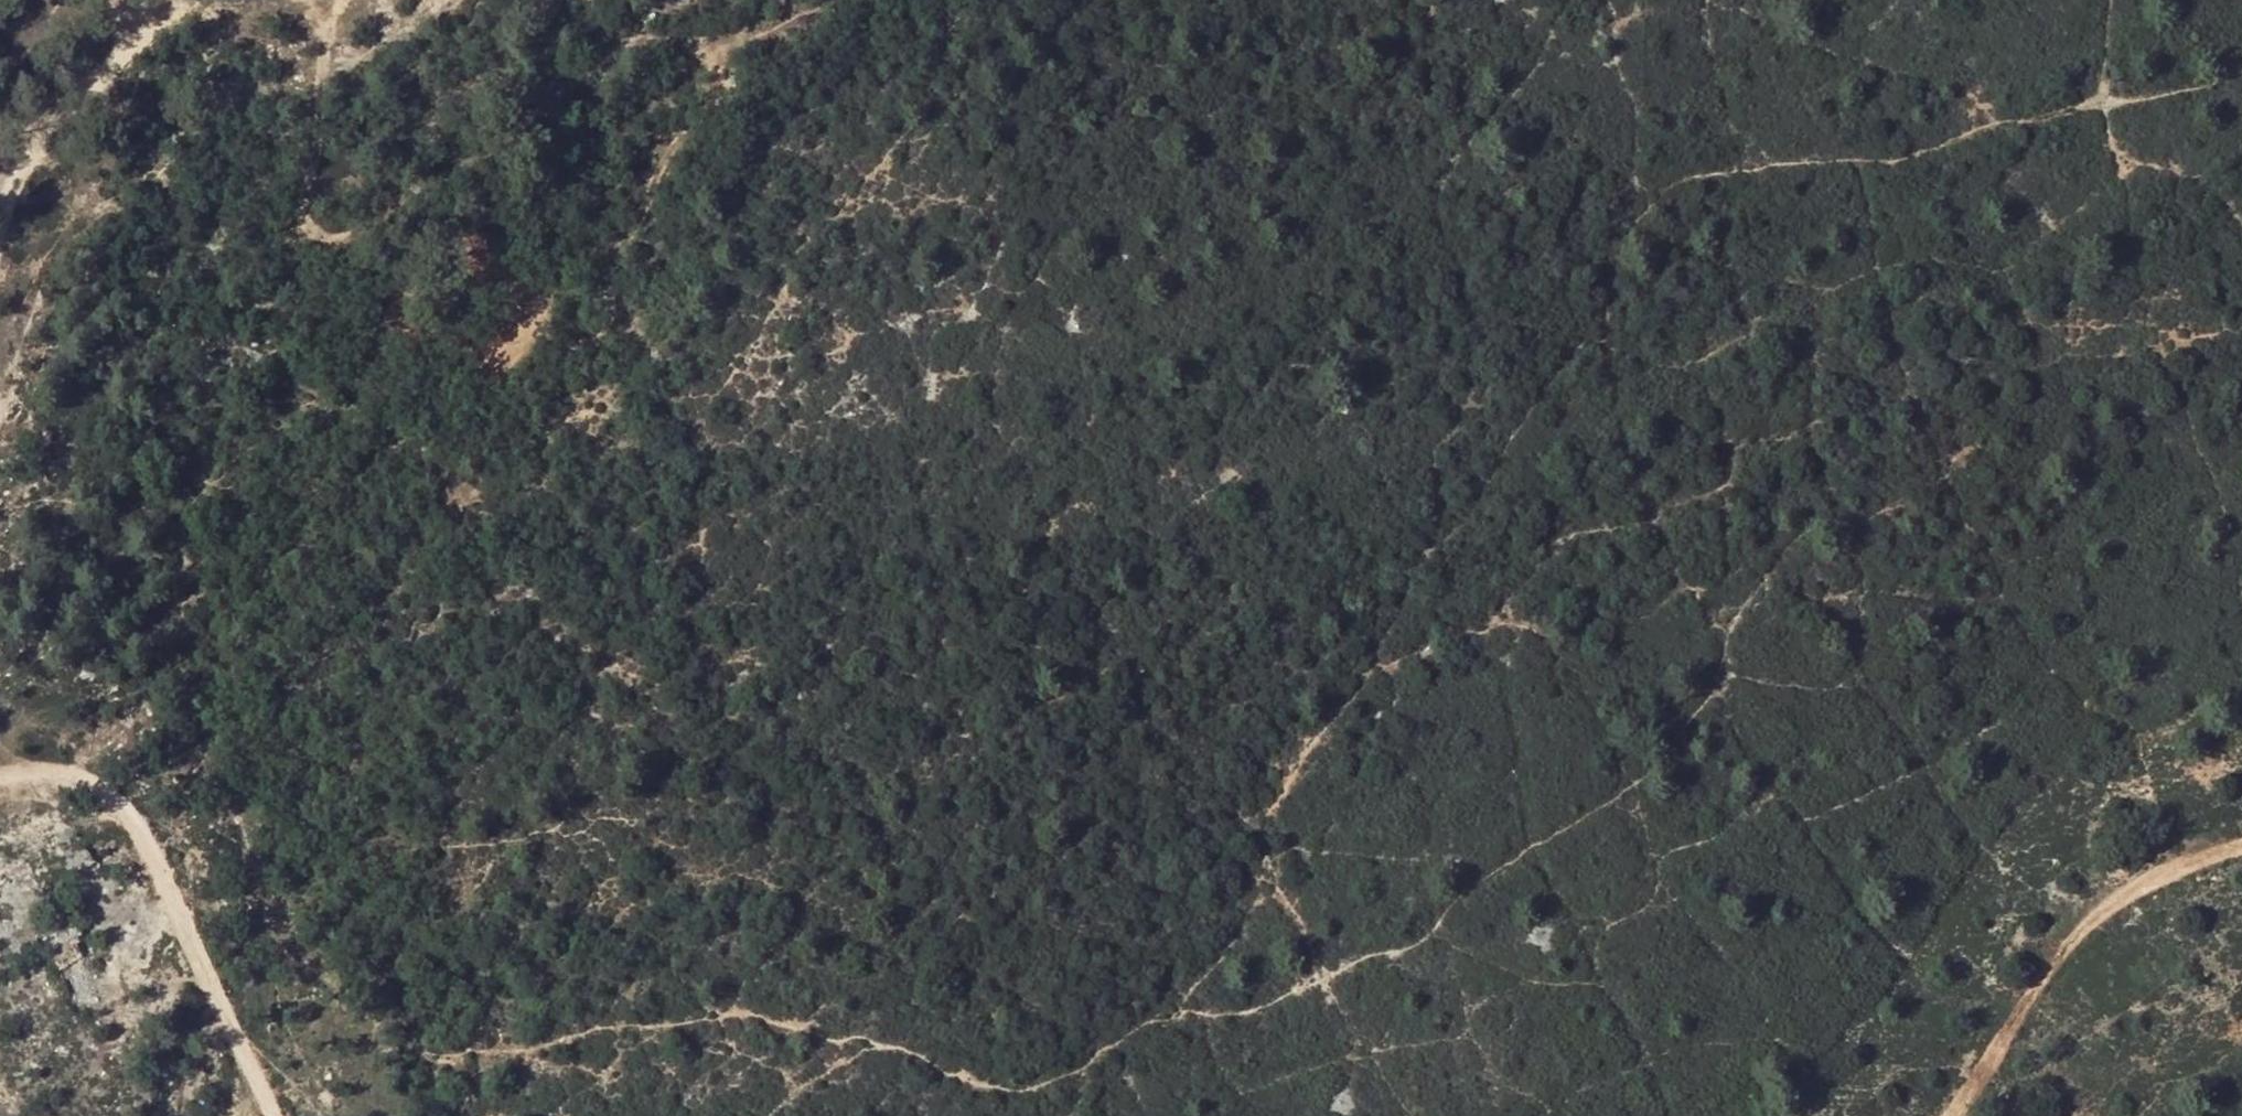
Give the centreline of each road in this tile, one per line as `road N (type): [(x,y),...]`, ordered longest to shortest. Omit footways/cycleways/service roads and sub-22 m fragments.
road 1 (track): [(0,781),(53,777),(112,792),(199,947),(277,1115)]
road 2 (track): [(1952,1115),(2134,874),(2241,845)]
road 3 (track): [(0,225),(22,170),(117,56),(187,0)]

